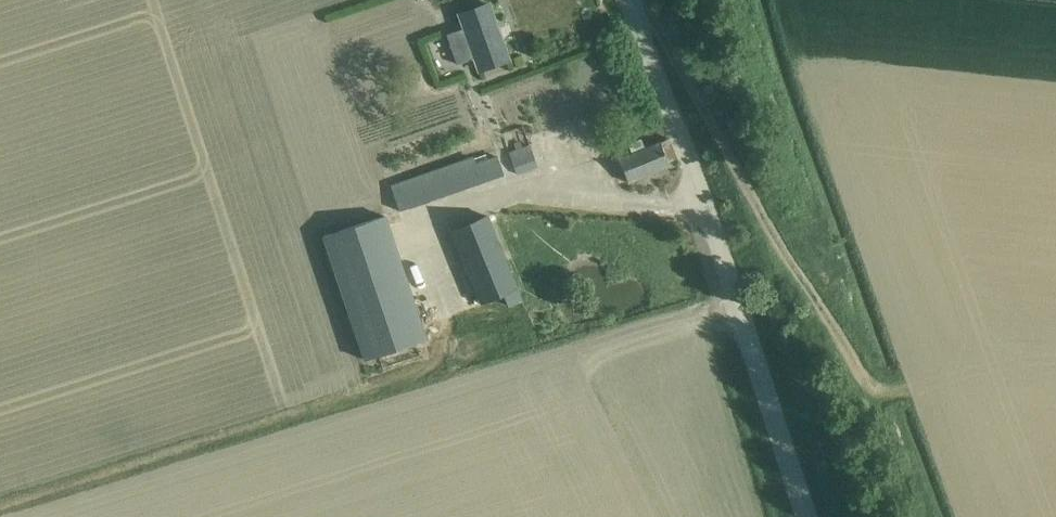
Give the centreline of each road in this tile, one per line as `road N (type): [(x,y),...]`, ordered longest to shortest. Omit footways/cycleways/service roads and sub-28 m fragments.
road 1 (unclassified): [(808,516),(697,166),(634,0)]
road 2 (track): [(640,0),(854,368),(873,386),(924,392)]

